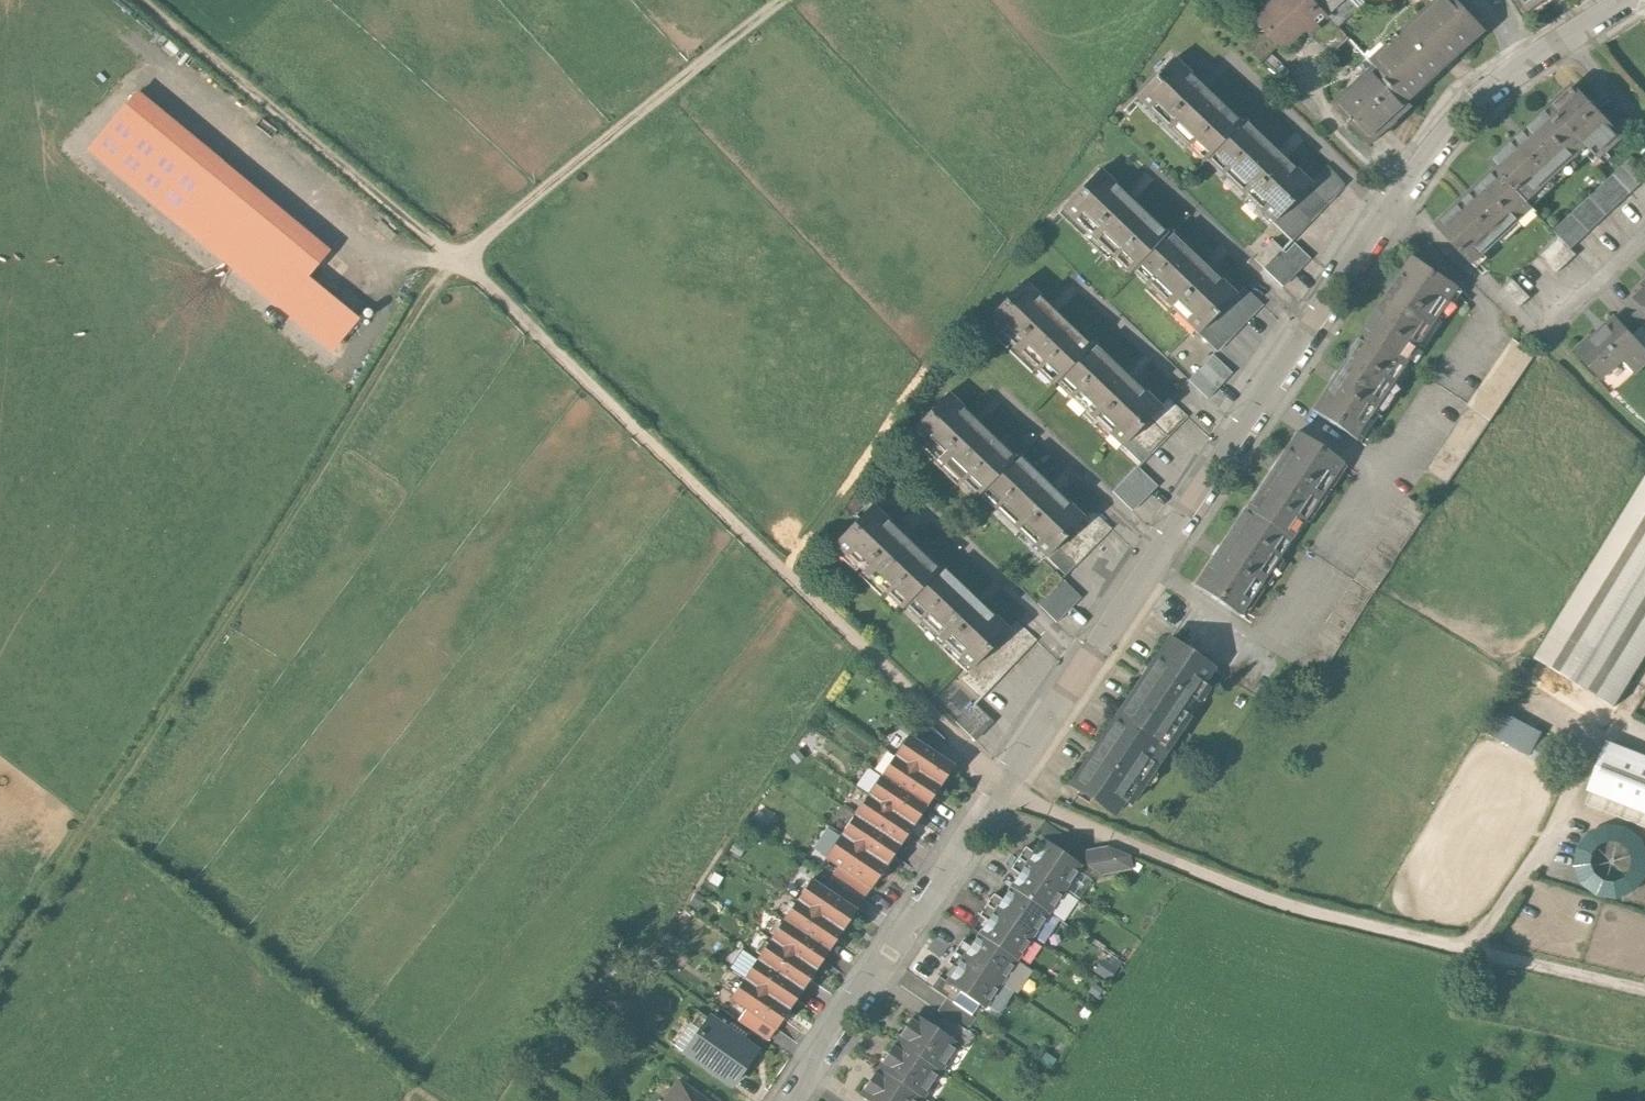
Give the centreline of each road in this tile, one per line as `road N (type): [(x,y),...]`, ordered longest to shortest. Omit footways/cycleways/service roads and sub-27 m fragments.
road 1 (track): [(1644,985),(1246,883),(1005,789),(473,271),(143,0)]
road 2 (residential): [(781,1100),(1005,789),(1348,270),(1475,102),(1622,0)]
road 3 (track): [(458,259),(438,277),(0,960)]
road 4 (track): [(458,259),(783,0)]

